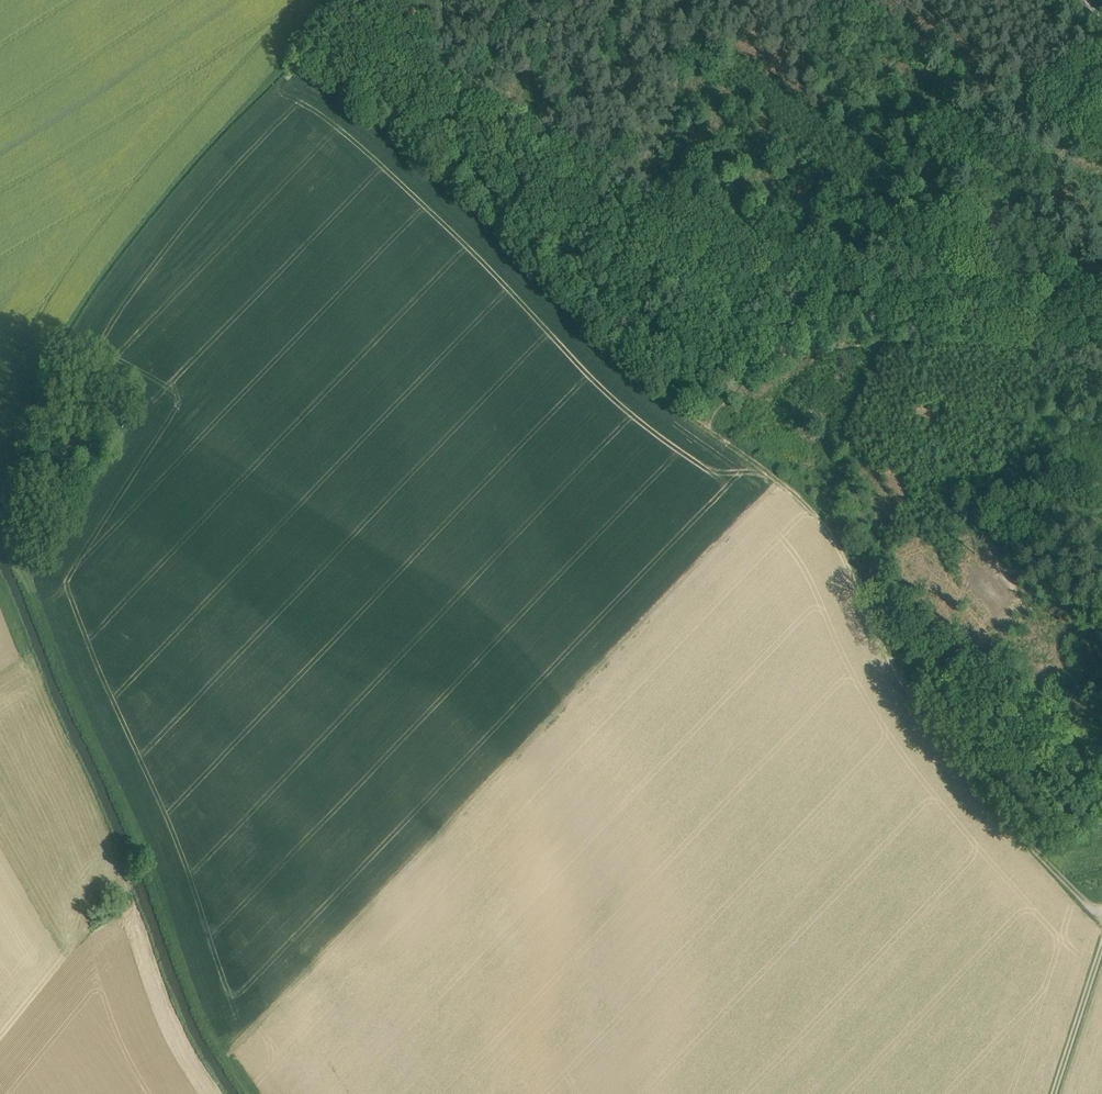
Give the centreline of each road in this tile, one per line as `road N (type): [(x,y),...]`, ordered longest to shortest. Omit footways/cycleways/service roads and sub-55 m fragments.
road 1 (track): [(555,1093),(493,850)]
road 2 (track): [(1101,968),(1060,1093)]

